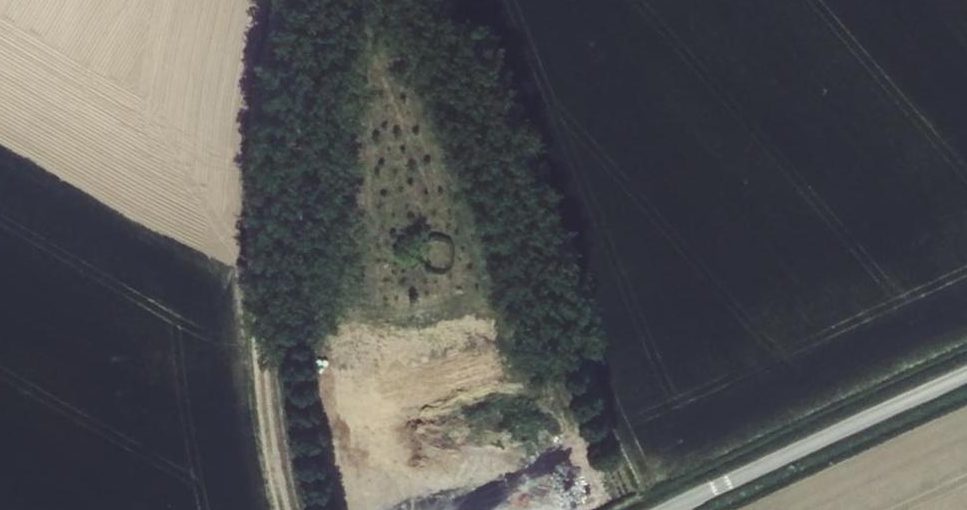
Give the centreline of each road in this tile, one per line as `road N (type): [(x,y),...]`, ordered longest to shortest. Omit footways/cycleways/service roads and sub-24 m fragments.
road 1 (track): [(282,0),(267,82),(250,282),(280,509)]
road 2 (unclassified): [(667,509),(966,374)]

